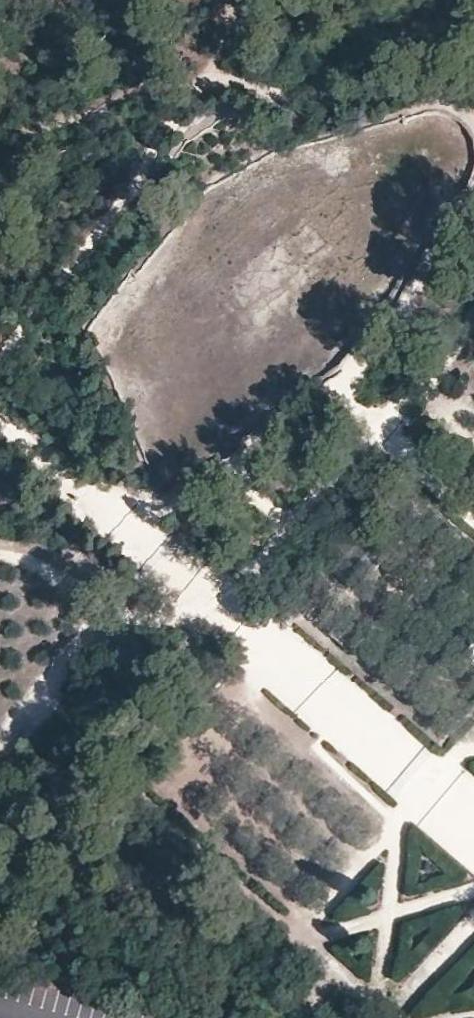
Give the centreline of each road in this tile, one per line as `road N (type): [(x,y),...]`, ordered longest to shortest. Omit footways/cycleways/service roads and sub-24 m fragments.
road 1 (track): [(217,605),(111,635),(62,661),(30,720),(0,750)]
road 2 (track): [(140,627),(85,575),(0,547)]

